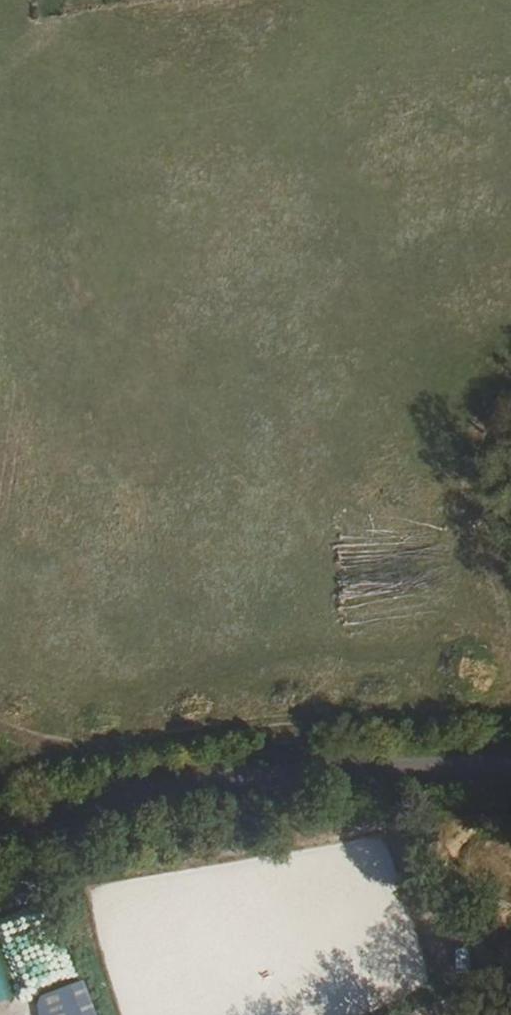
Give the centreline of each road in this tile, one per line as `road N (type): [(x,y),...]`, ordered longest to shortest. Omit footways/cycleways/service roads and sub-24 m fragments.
road 1 (tertiary): [(510,763),(381,765),(75,794),(0,819)]

